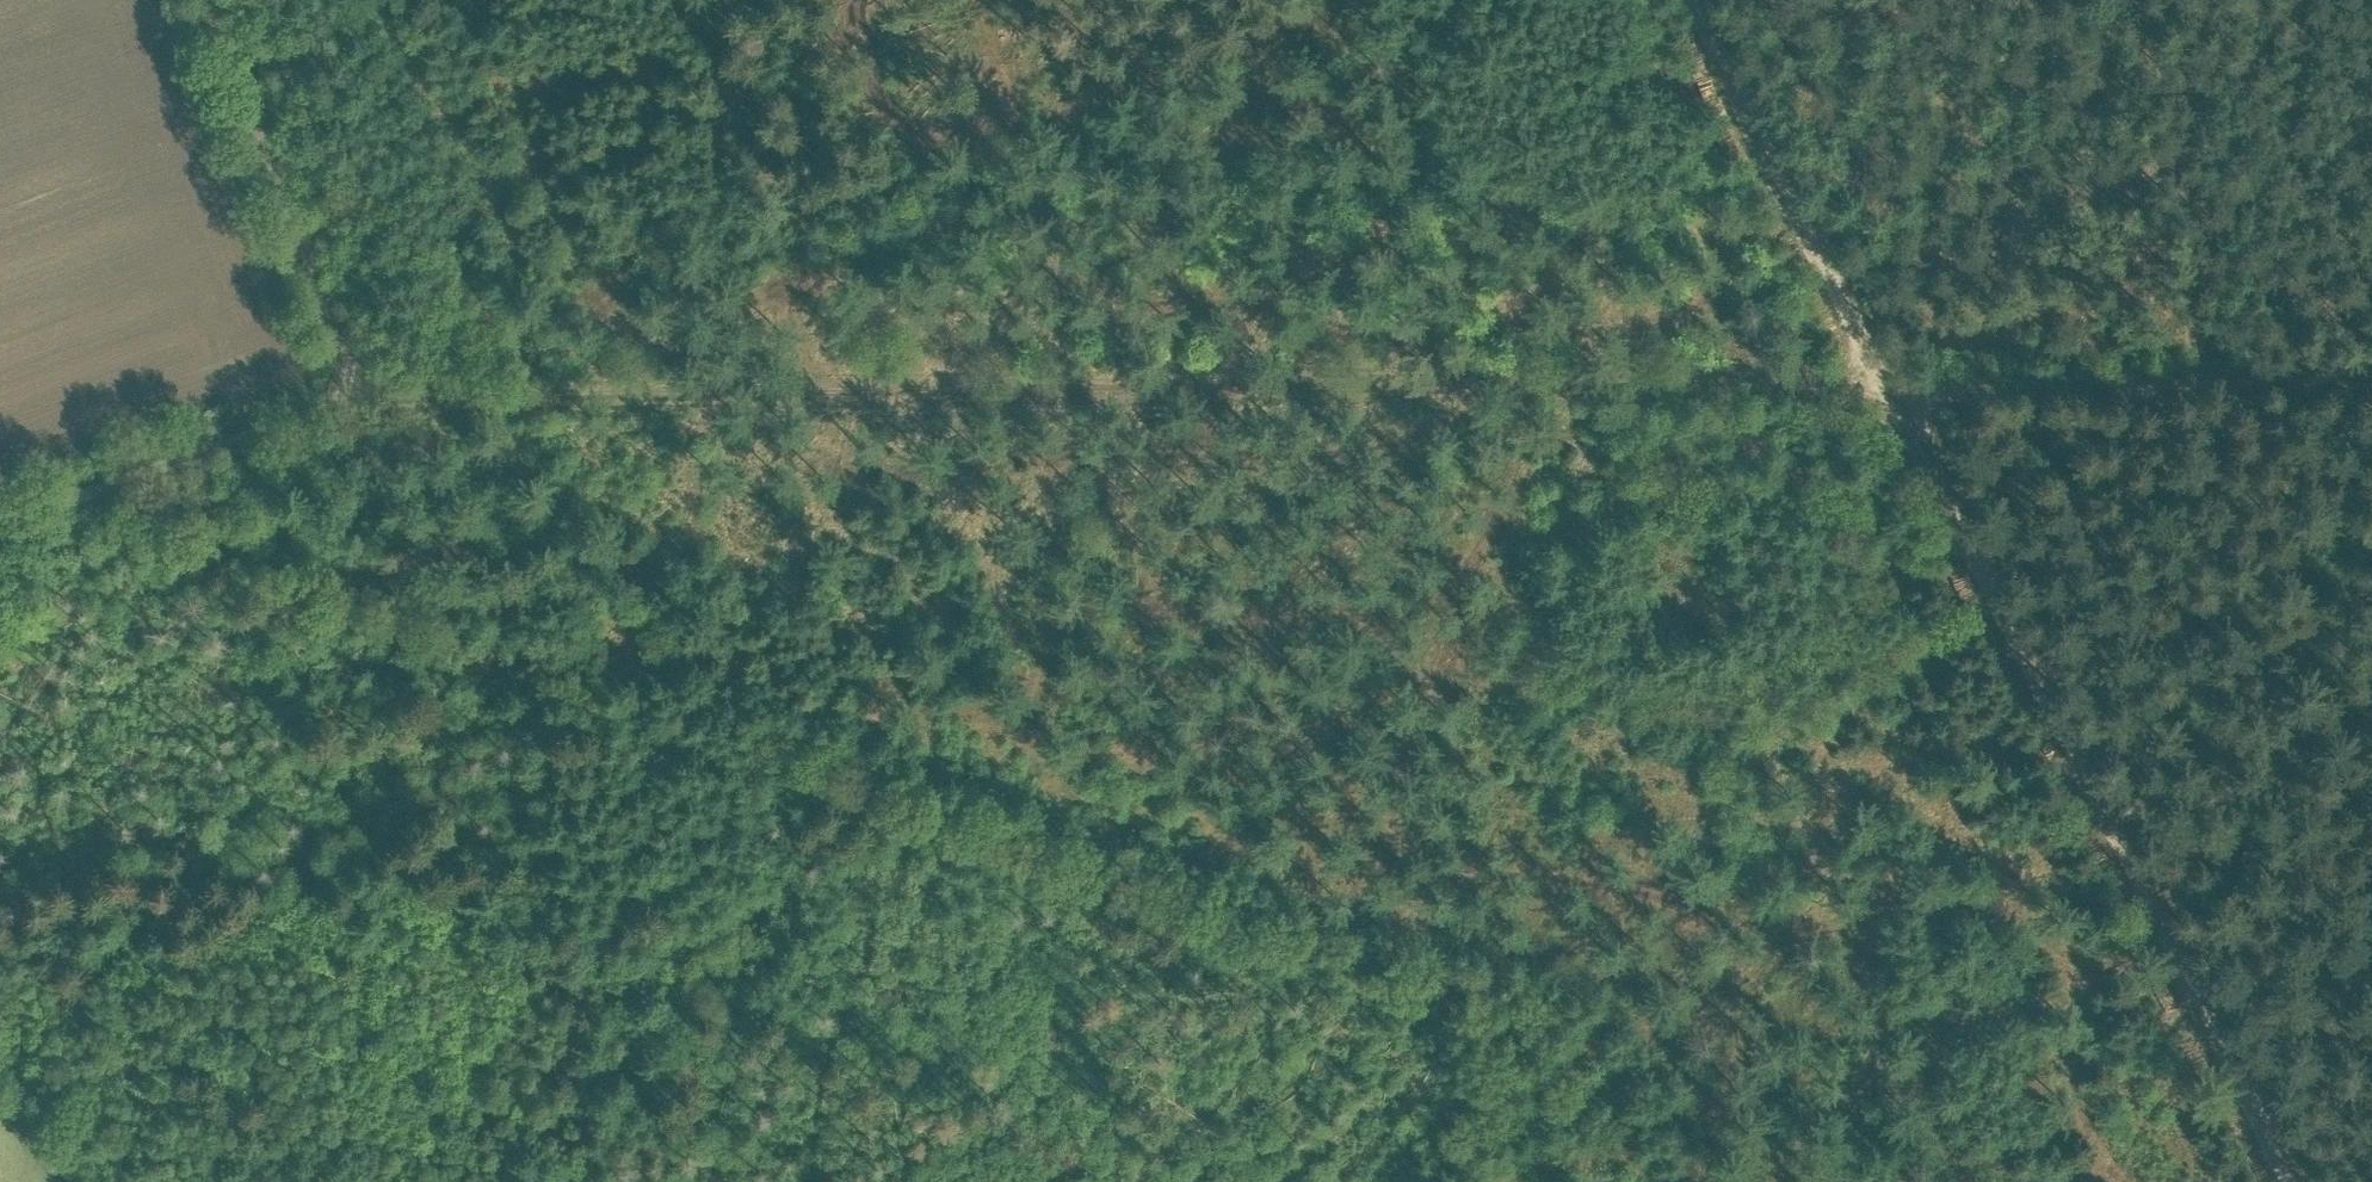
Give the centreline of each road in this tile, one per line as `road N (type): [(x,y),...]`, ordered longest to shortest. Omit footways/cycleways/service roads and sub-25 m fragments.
road 1 (track): [(1886,384),(499,398)]
road 2 (track): [(1886,384),(2287,1181)]
road 3 (track): [(1704,0),(1744,102),(1886,384)]
road 4 (track): [(499,398),(344,398)]

